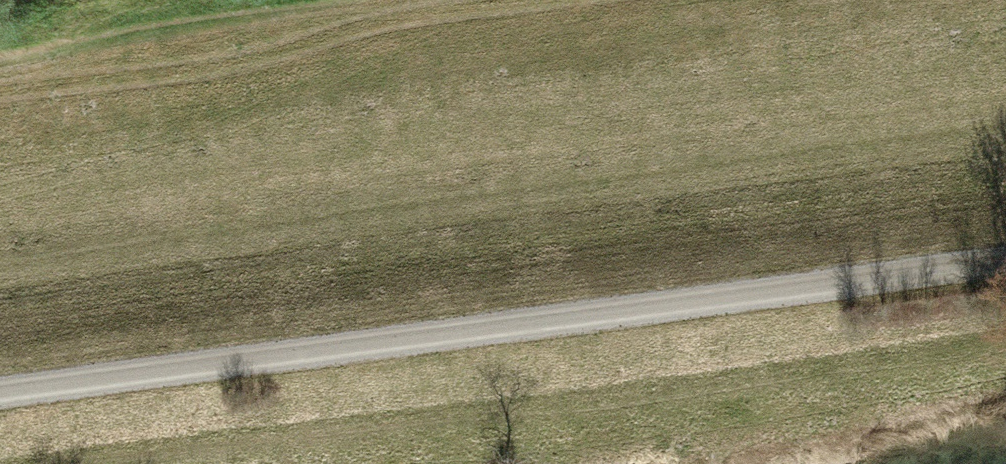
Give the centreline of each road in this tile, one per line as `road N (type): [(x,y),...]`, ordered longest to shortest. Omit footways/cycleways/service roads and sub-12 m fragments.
road 1 (track): [(0,277),(1005,140)]
road 2 (track): [(1005,262),(0,390)]

